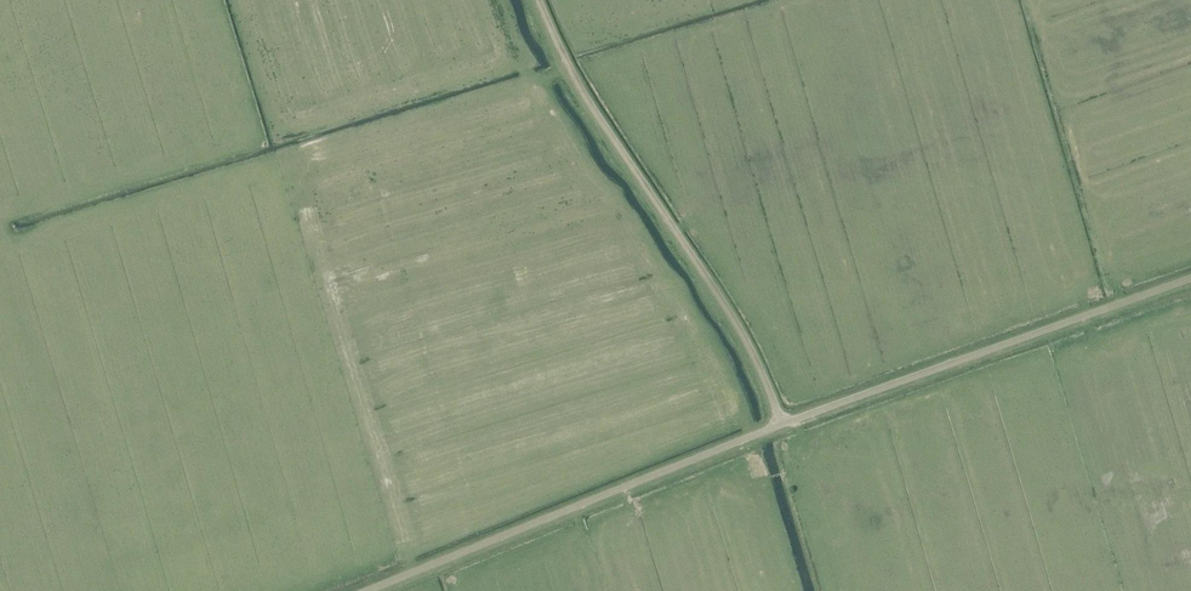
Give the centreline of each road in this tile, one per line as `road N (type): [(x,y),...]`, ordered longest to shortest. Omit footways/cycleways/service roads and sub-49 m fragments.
road 1 (unclassified): [(782,424),(753,352),(585,98),(538,0)]
road 2 (unclassified): [(372,590),(782,424)]
road 3 (unclassified): [(782,424),(1190,281)]

